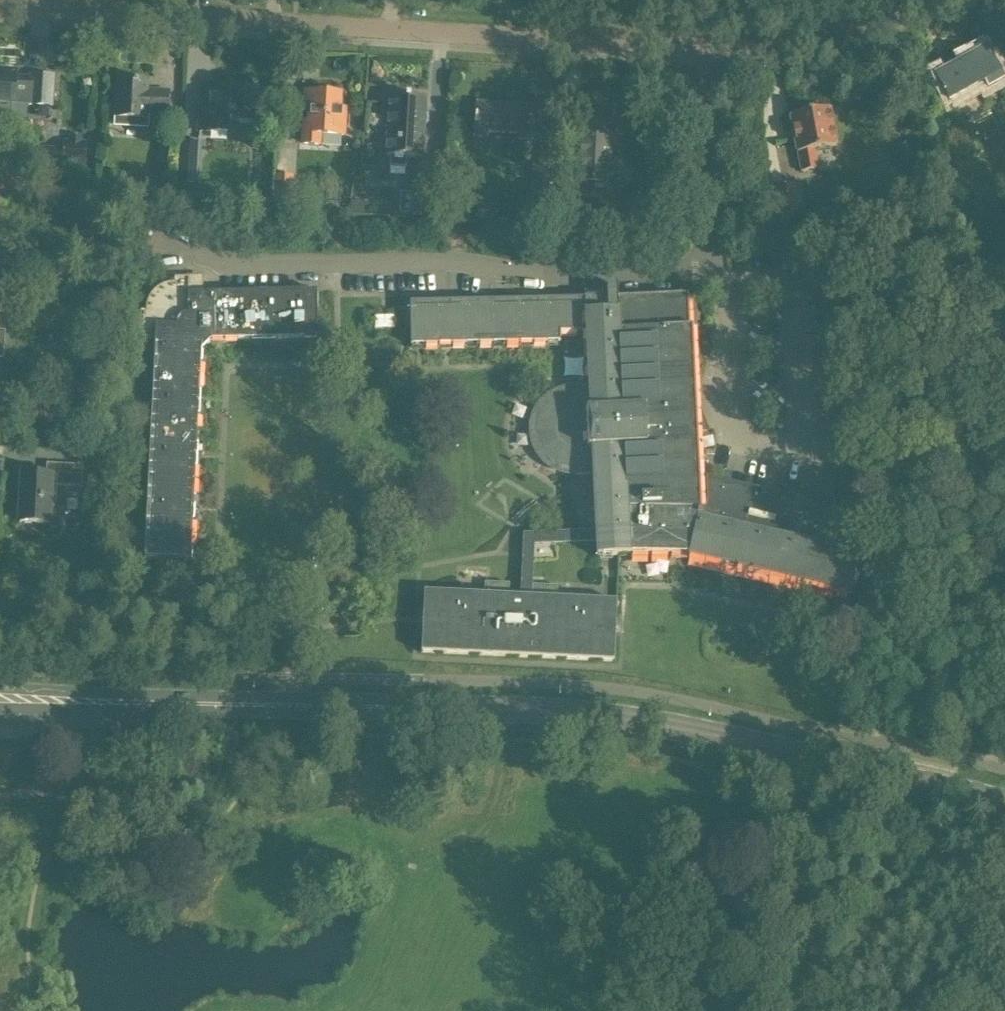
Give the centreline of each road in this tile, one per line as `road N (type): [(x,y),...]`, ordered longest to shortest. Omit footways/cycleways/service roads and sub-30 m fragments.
road 1 (primary): [(1004,805),(598,715),(0,700)]
road 2 (residential): [(925,0),(865,29),(756,50),(0,5)]

